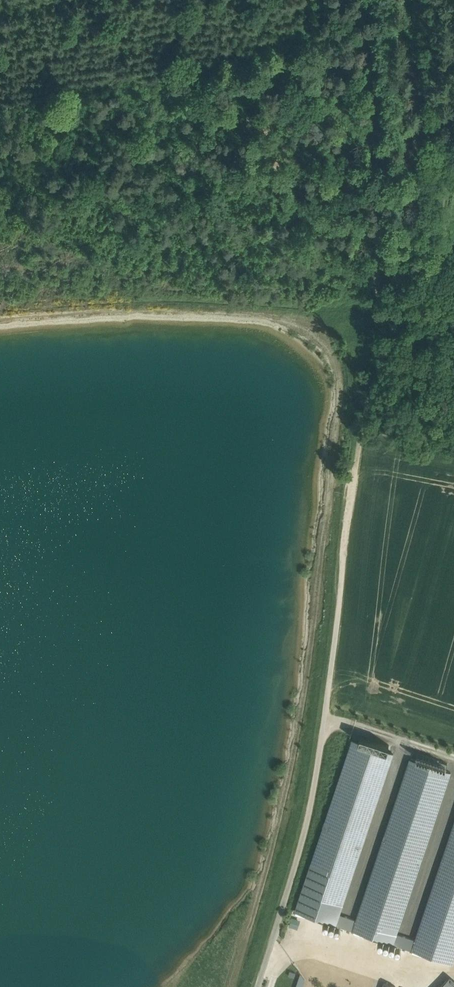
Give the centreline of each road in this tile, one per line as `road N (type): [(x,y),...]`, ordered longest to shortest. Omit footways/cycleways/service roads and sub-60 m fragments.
road 1 (track): [(258,986),(311,808),(362,427),(388,353)]
road 2 (track): [(388,353),(358,0)]
road 3 (track): [(388,353),(443,234),(453,185)]
road 4 (track): [(420,959),(277,923)]

